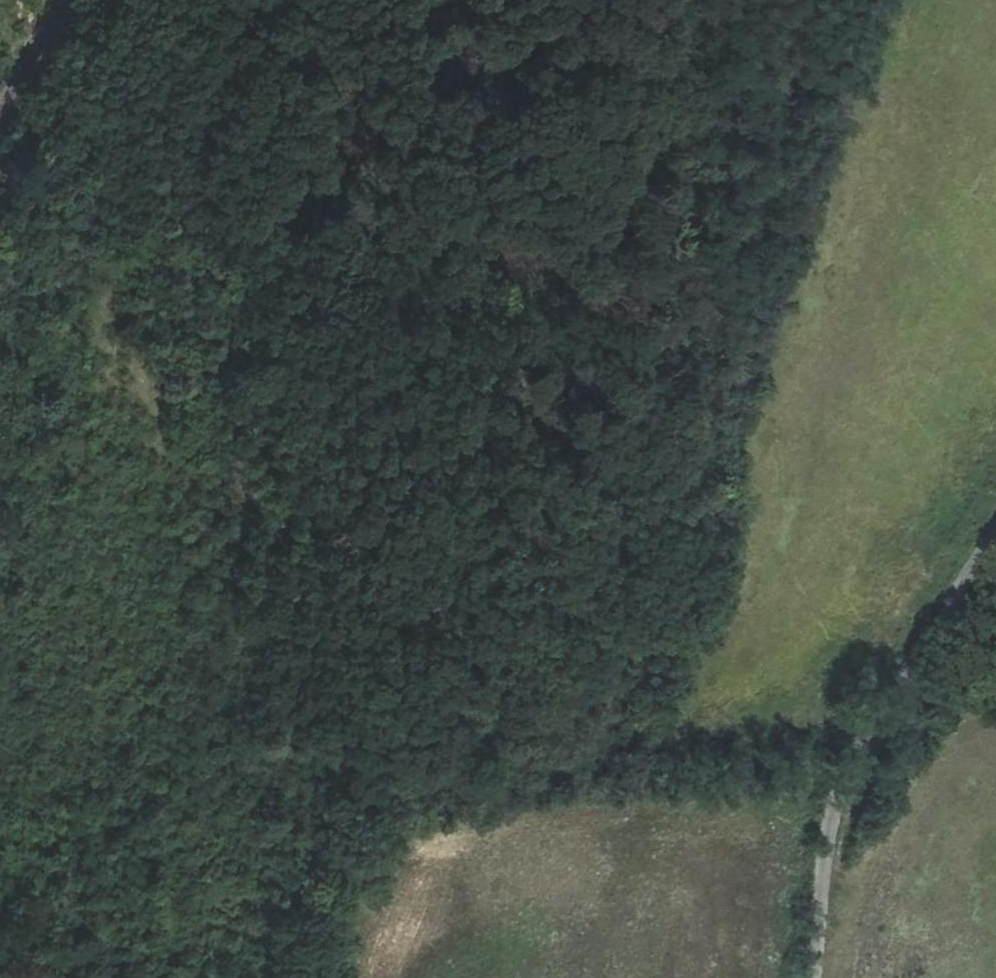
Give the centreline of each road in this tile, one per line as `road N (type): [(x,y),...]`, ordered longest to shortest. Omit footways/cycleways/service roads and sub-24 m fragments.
road 1 (unclassified): [(816,977),(833,834),(874,733),(995,532)]
road 2 (unclassified): [(0,119),(64,0)]

